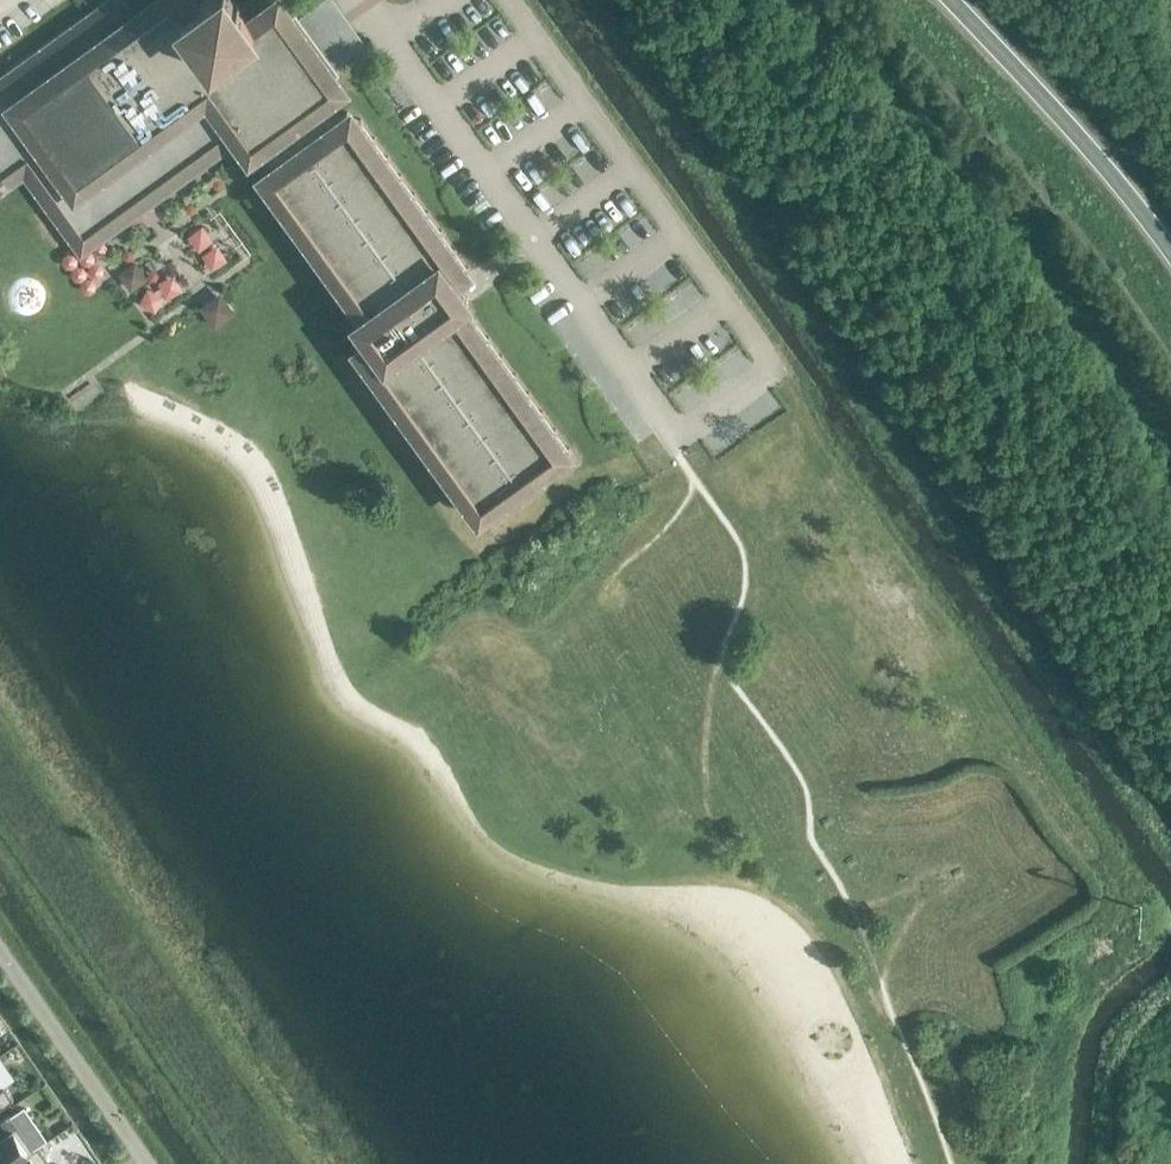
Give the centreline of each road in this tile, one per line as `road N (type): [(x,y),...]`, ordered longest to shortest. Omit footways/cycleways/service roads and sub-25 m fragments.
road 1 (motorway): [(948,0),(1096,159),(1170,256)]

